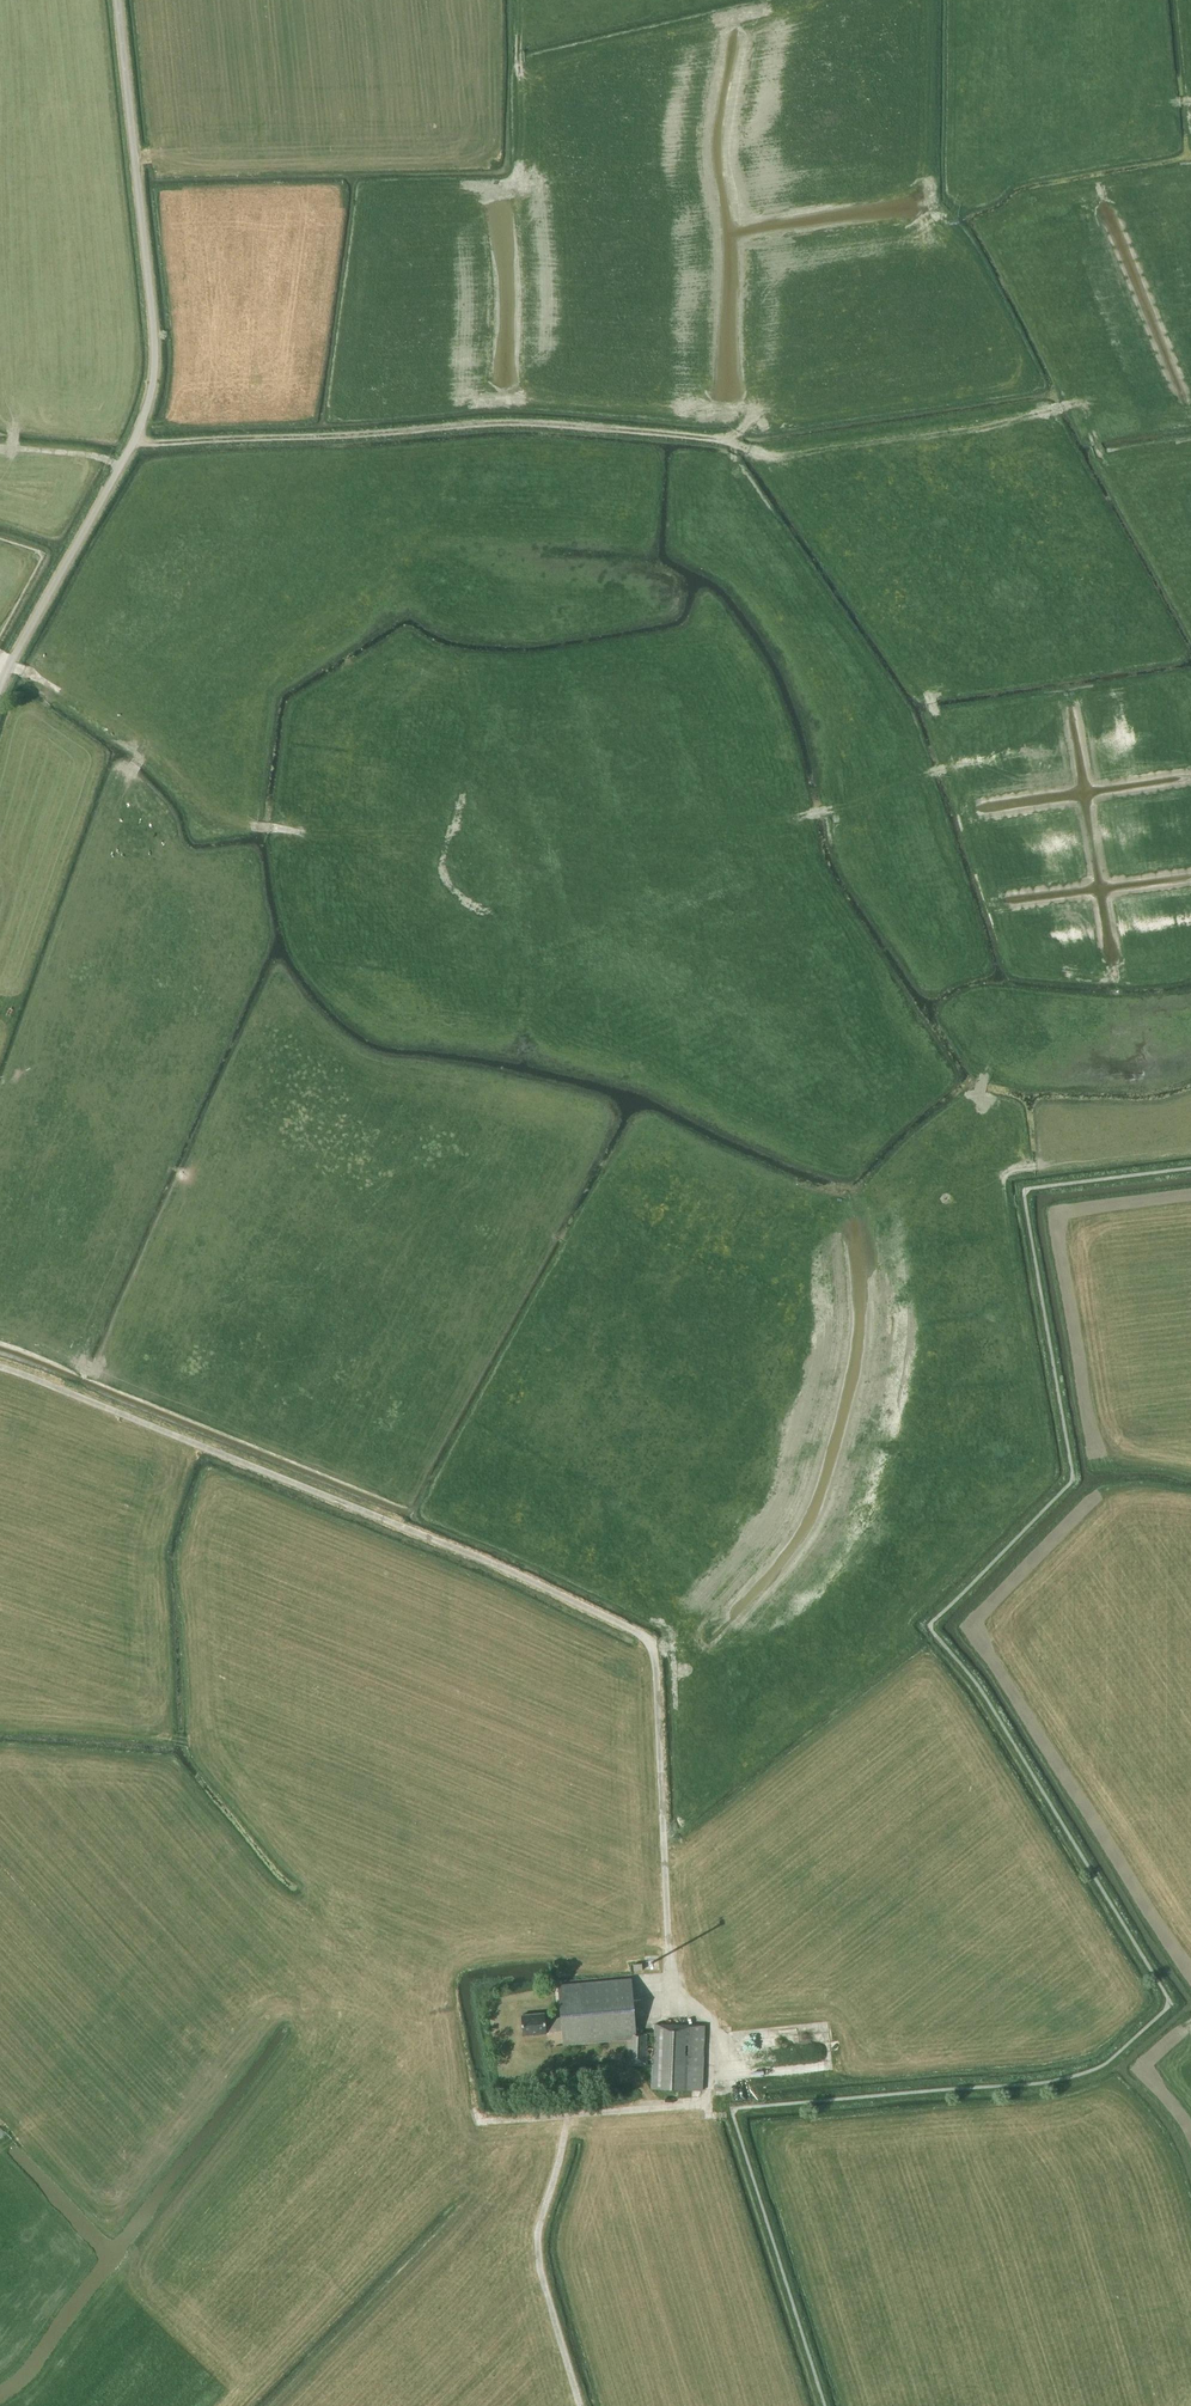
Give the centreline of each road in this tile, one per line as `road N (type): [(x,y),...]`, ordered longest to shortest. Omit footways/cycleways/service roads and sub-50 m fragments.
road 1 (unclassified): [(0,693),(113,484),(158,361),(119,0)]
road 2 (track): [(579,2405),(538,2266),(538,2226),(567,2115),(479,2125),(471,2112)]

